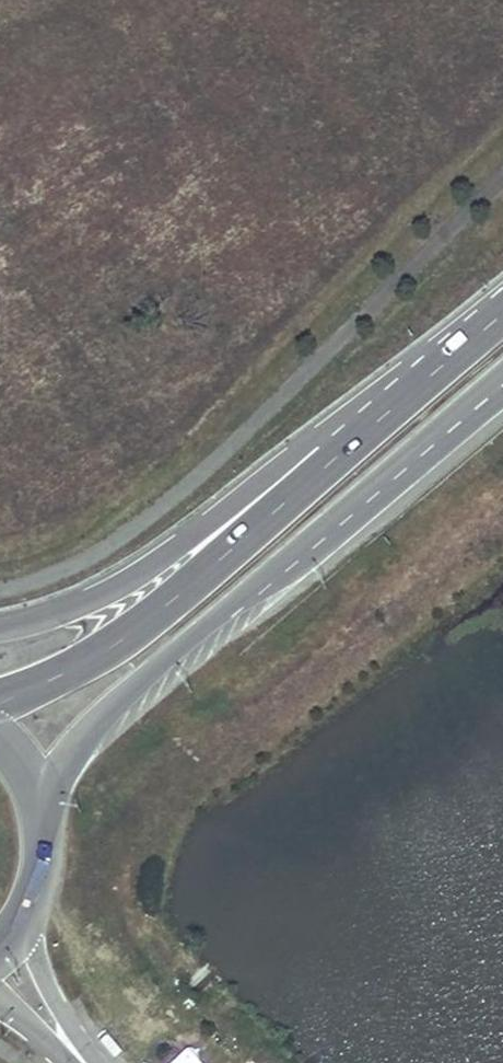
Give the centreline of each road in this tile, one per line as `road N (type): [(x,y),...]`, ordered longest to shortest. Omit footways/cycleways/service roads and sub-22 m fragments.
road 1 (secondary): [(38,795),(94,723),(158,664),(502,384)]
road 2 (secondary): [(414,389),(149,622),(0,702)]
road 3 (tertiary): [(414,389),(378,395),(312,440),(181,546),(81,603),(0,628)]
road 4 (secondary): [(16,920),(36,881),(43,838),(38,795)]

